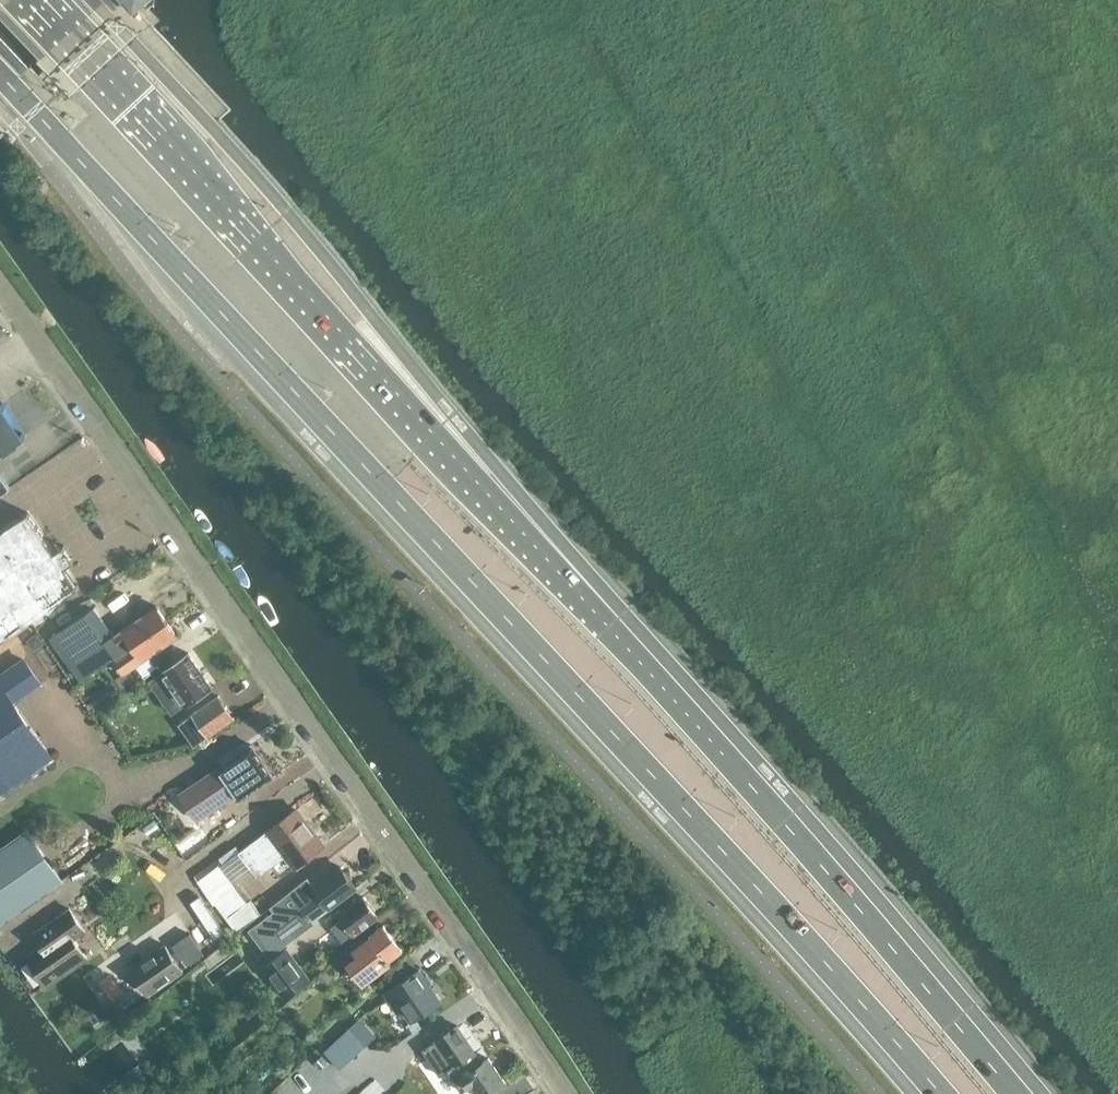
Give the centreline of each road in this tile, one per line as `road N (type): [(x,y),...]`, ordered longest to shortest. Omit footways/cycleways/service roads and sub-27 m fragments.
road 1 (primary): [(1017,1093),(785,822),(43,0)]
road 2 (primary): [(0,73),(943,1093)]
road 3 (unclassified): [(557,1093),(0,285)]

